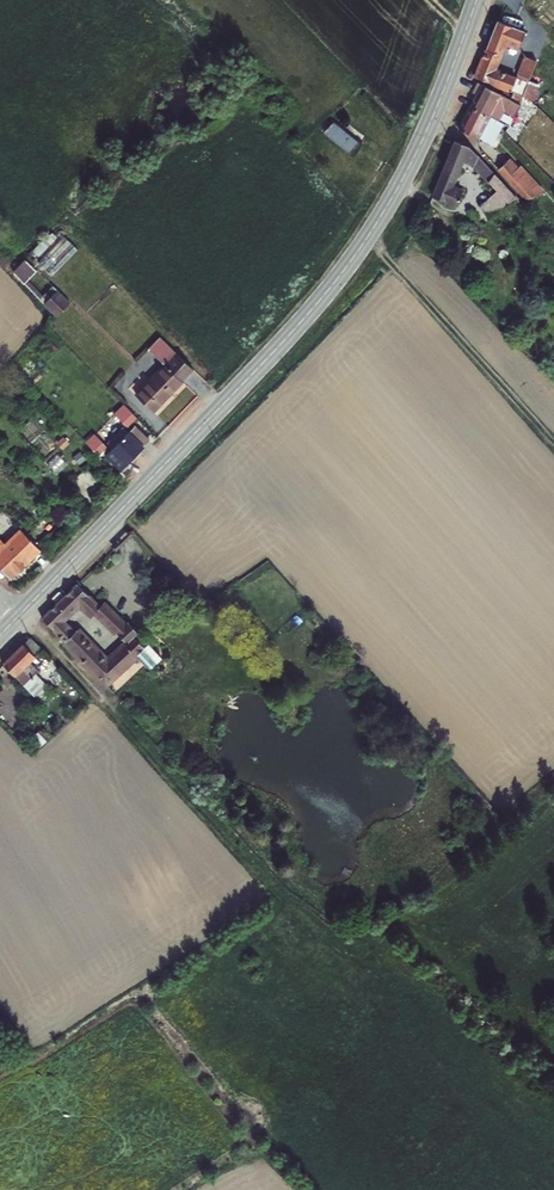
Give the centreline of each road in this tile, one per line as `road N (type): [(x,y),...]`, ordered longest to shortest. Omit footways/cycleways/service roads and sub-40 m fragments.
road 1 (tertiary): [(18,616),(358,251),(419,147),(476,0)]

